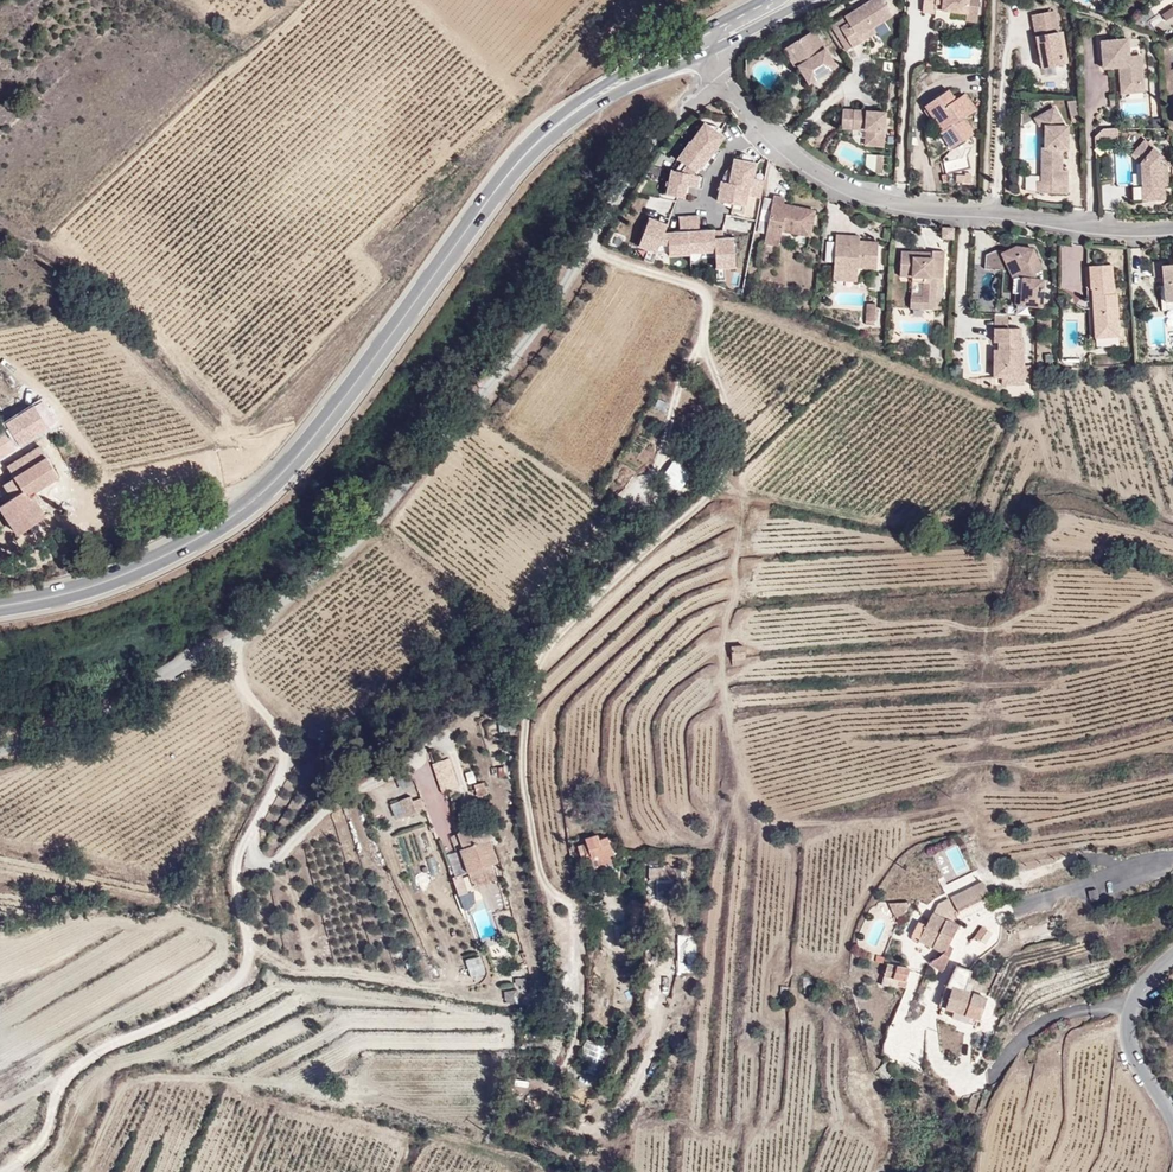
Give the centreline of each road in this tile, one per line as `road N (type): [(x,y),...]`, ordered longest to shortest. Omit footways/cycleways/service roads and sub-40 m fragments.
road 1 (unclassified): [(0,753),(228,641),(360,535),(494,385),(633,177),(721,71)]
road 2 (secondary): [(0,607),(108,582),(185,548),(238,513),(333,413),(489,198)]
road 3 (residential): [(755,121),(874,197),(1089,225),(1172,226)]
road 4 (track): [(1172,857),(976,924),(927,1004)]
road 5 (secondary): [(489,198),(581,116),(715,50)]
road 6 (secondary): [(686,42),(562,116),(532,140),(489,198)]
road 7 (tertiary): [(1172,957),(1132,1003),(1135,1057),(1172,1118)]

